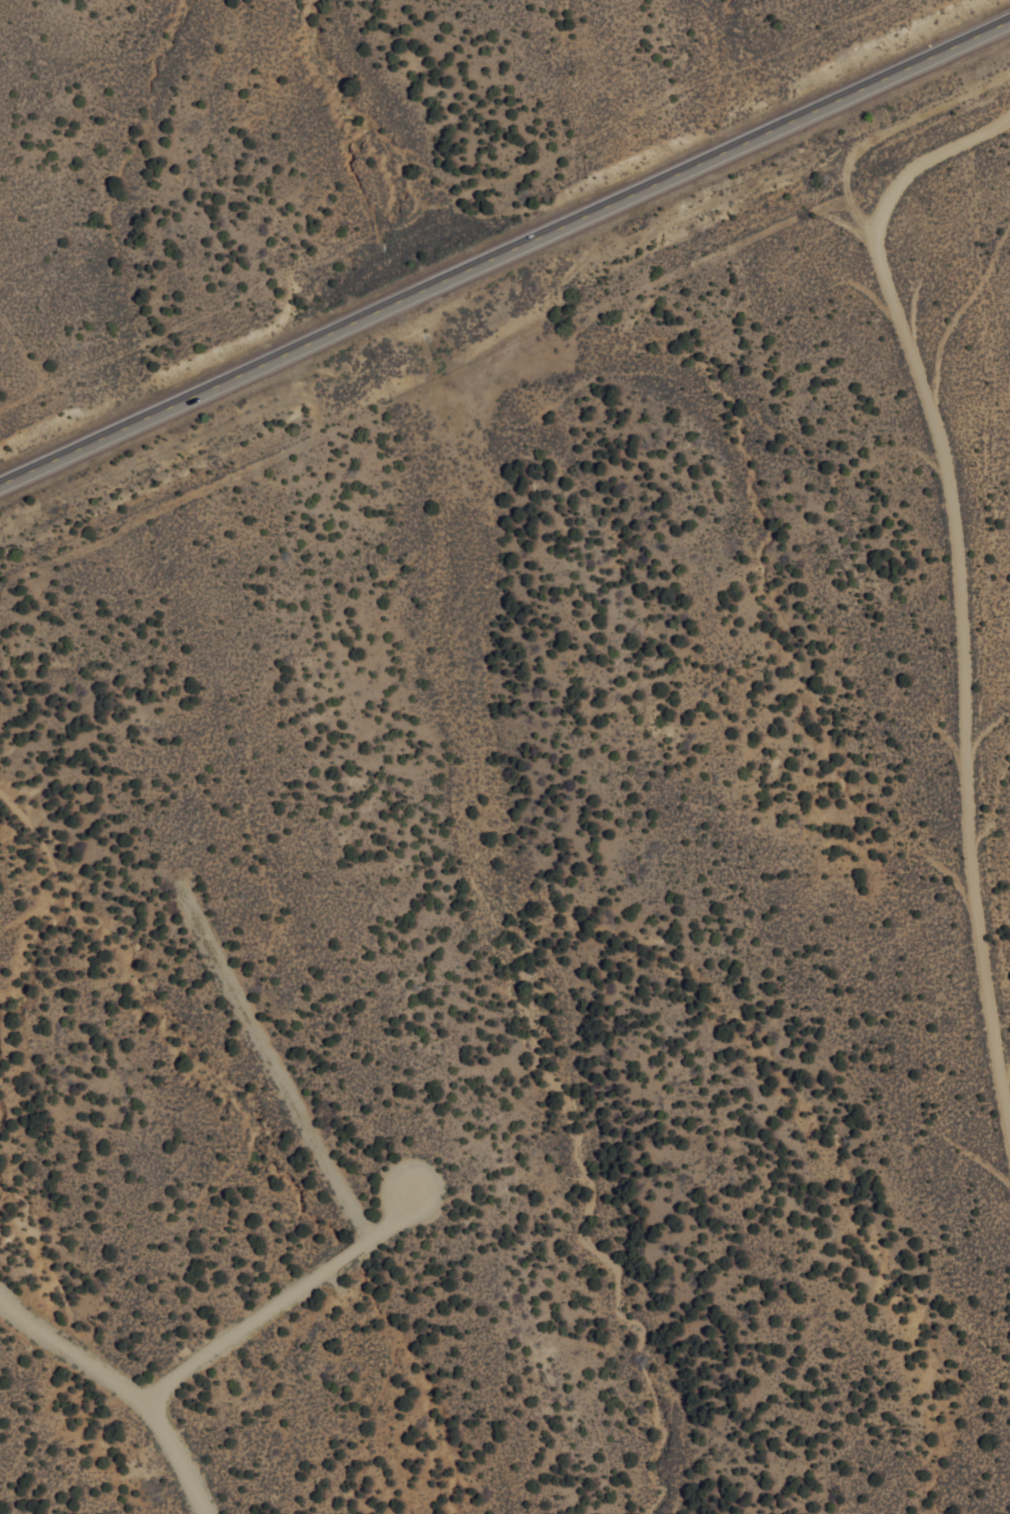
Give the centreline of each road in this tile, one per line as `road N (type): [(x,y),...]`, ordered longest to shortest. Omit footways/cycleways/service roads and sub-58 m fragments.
road 1 (trunk): [(0,482),(1009,19)]
road 2 (residential): [(1009,1118),(974,918),(960,478),(876,237),(881,208),(926,153),(1009,115)]
road 3 (residential): [(146,1401),(372,1235),(421,1187)]
road 4 (residential): [(0,1292),(146,1401),(207,1513)]

